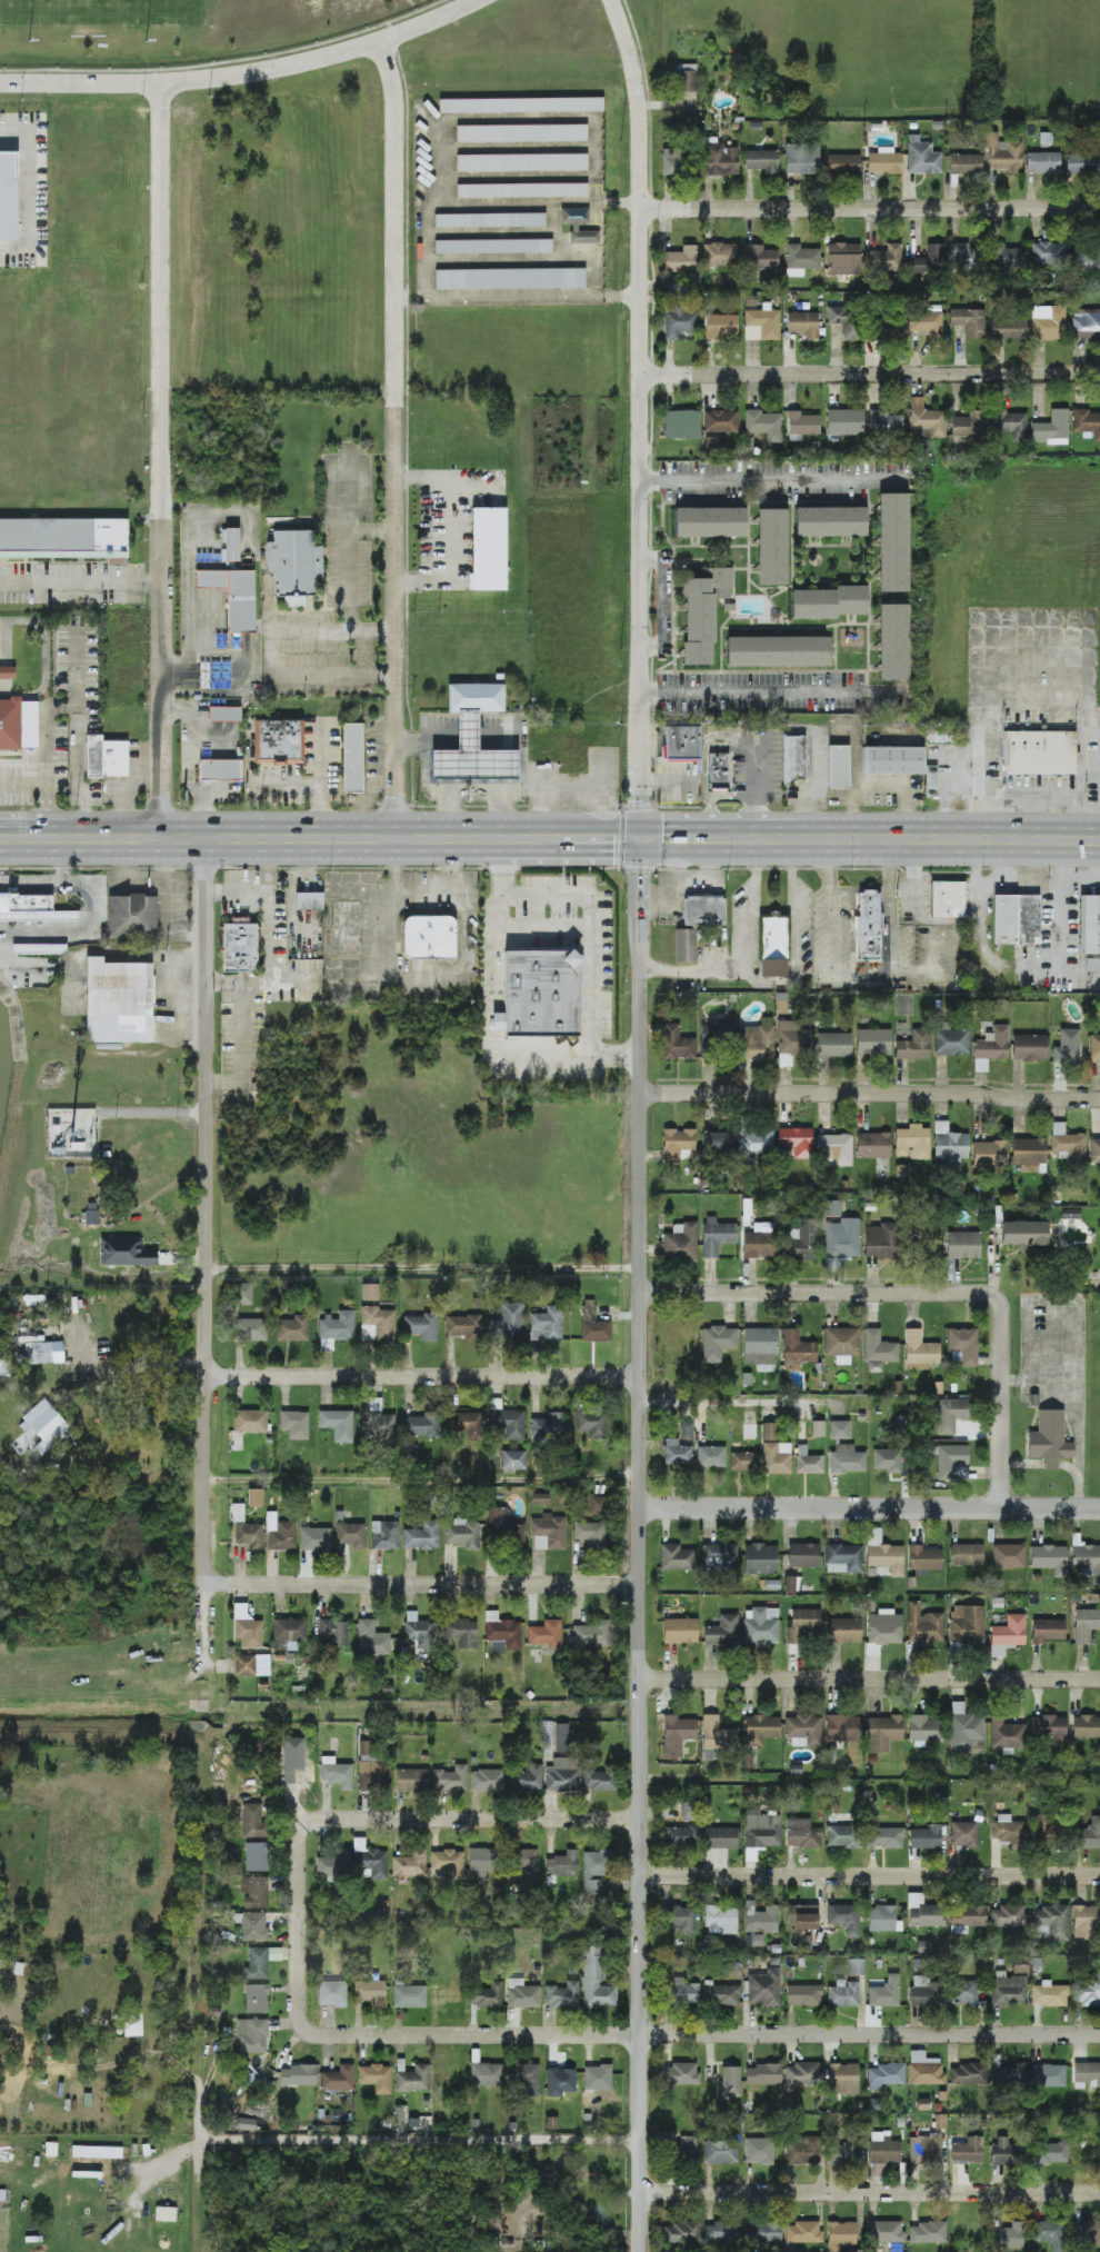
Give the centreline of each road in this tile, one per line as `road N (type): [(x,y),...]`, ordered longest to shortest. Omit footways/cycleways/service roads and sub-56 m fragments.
road 1 (residential): [(638,2251),(638,101),(610,0)]
road 2 (primary): [(1099,847),(0,840)]
road 3 (residential): [(396,839),(396,142),(392,84),(379,41)]
road 4 (residential): [(1099,2036),(359,2035),(301,2021)]
road 5 (residential): [(162,83),(163,840)]
road 6 (residential): [(207,1582),(207,839)]
road 7 (residential): [(0,83),(162,83),(258,73),(379,41),(473,0)]
road 8 (residential): [(1099,2195),(638,2198)]
road 9 (residential): [(1099,211),(638,213)]
road 10 (residential): [(1099,376),(639,378)]
road 11 (residential): [(1099,1511),(640,1507)]
road 12 (residential): [(1099,1683),(640,1685)]
road 13 (residential): [(1099,1099),(641,1094)]
road 14 (residential): [(1099,1877),(641,1880)]
road 15 (residential): [(642,1375),(207,1373)]
road 16 (residential): [(639,1584),(207,1582)]
road 17 (residential): [(992,1295),(641,1292)]
road 18 (residential): [(642,1821),(328,1817)]
road 19 (residential): [(640,482),(903,479)]
road 20 (residential): [(301,2021),(299,1847),(304,1826),(328,1817)]
road 21 (residential): [(1000,1511),(1001,1314),(992,1295)]

